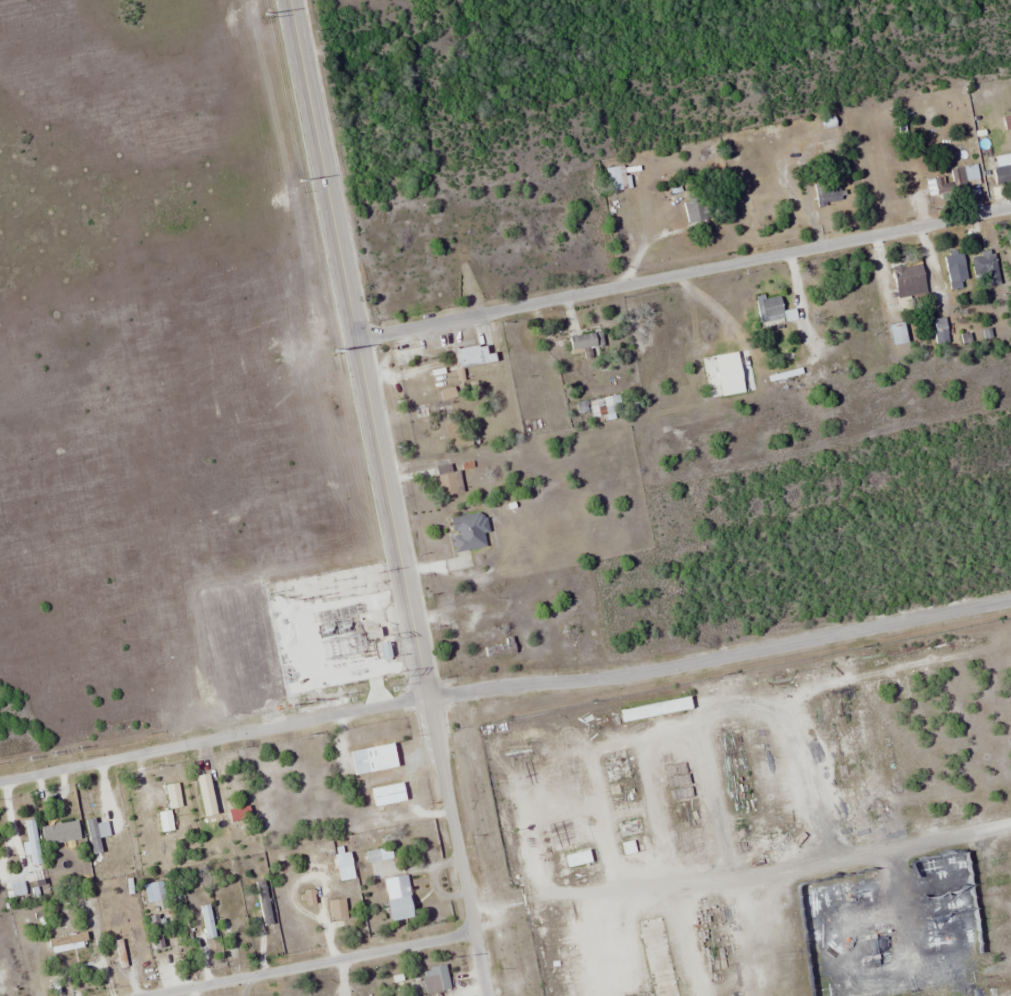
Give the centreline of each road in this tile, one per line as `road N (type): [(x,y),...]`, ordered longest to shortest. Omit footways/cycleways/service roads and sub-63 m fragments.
road 1 (residential): [(0,782),(427,697),(639,673),(1010,598)]
road 2 (tertiary): [(427,697),(289,0)]
road 3 (residential): [(357,340),(1010,208)]
road 4 (residential): [(474,934),(160,995)]
road 5 (residential): [(486,995),(427,697)]

